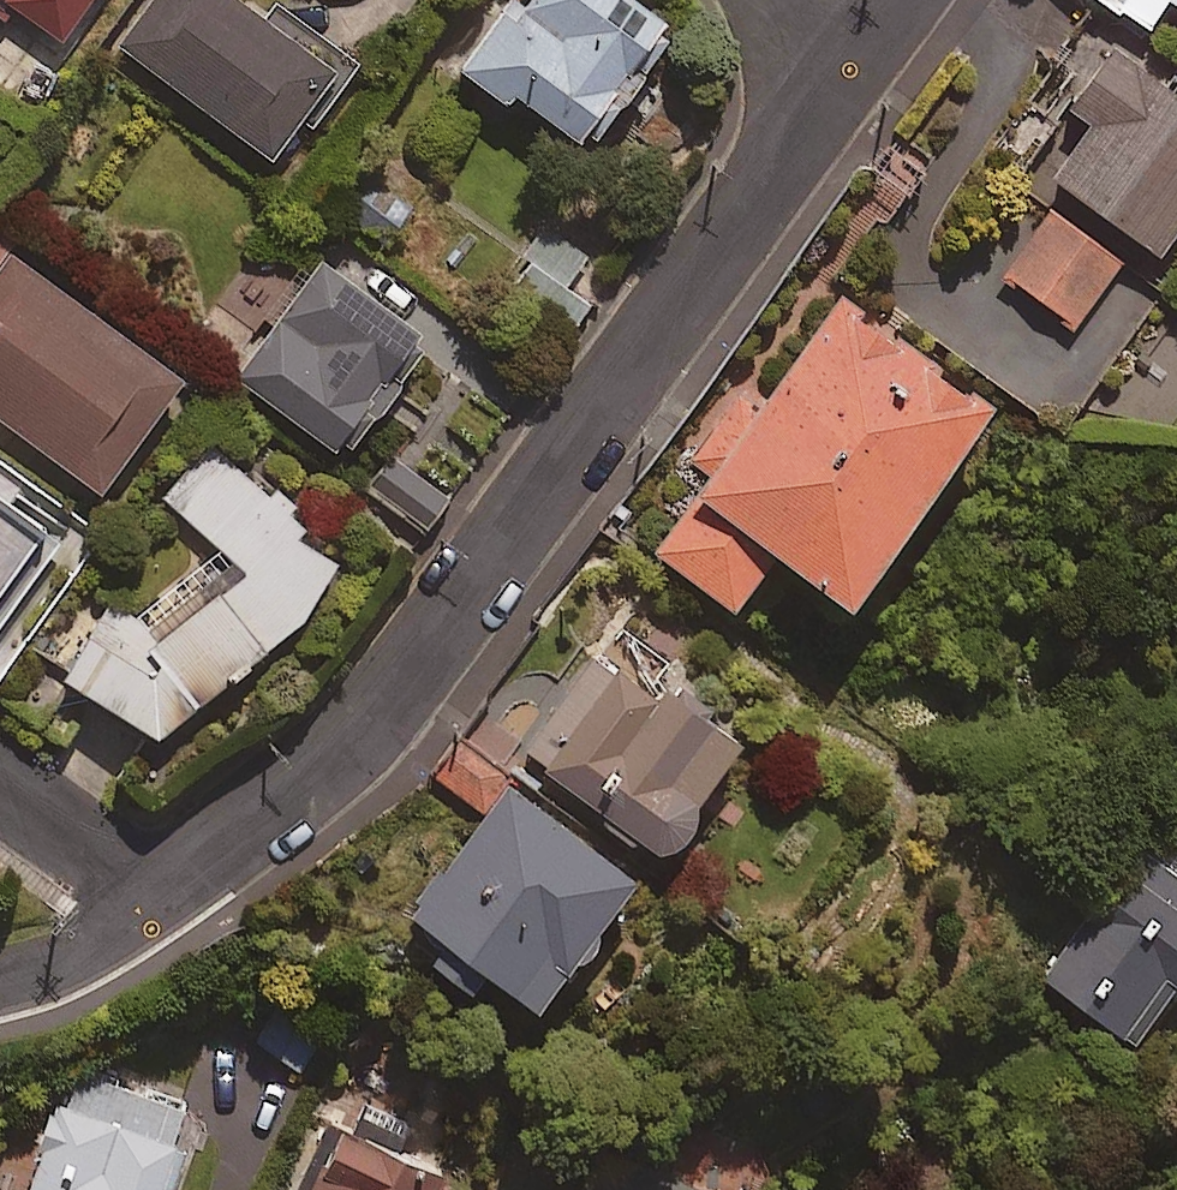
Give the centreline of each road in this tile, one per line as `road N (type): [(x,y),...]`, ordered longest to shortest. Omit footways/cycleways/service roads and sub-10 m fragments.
road 1 (residential): [(865,52),(428,660),(364,728),(161,900)]
road 2 (residential): [(0,782),(161,900)]
road 3 (residential): [(161,900),(88,950),(0,982)]

